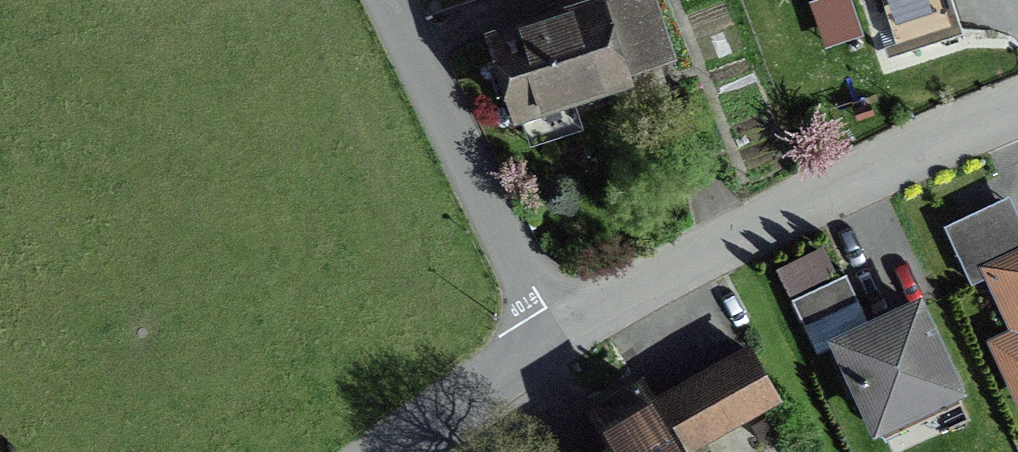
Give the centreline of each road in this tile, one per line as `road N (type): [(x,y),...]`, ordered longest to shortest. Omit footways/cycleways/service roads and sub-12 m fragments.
road 1 (residential): [(554,337),(913,148),(1017,106)]
road 2 (residential): [(383,0),(554,337)]
road 3 (residential): [(393,451),(554,337)]

